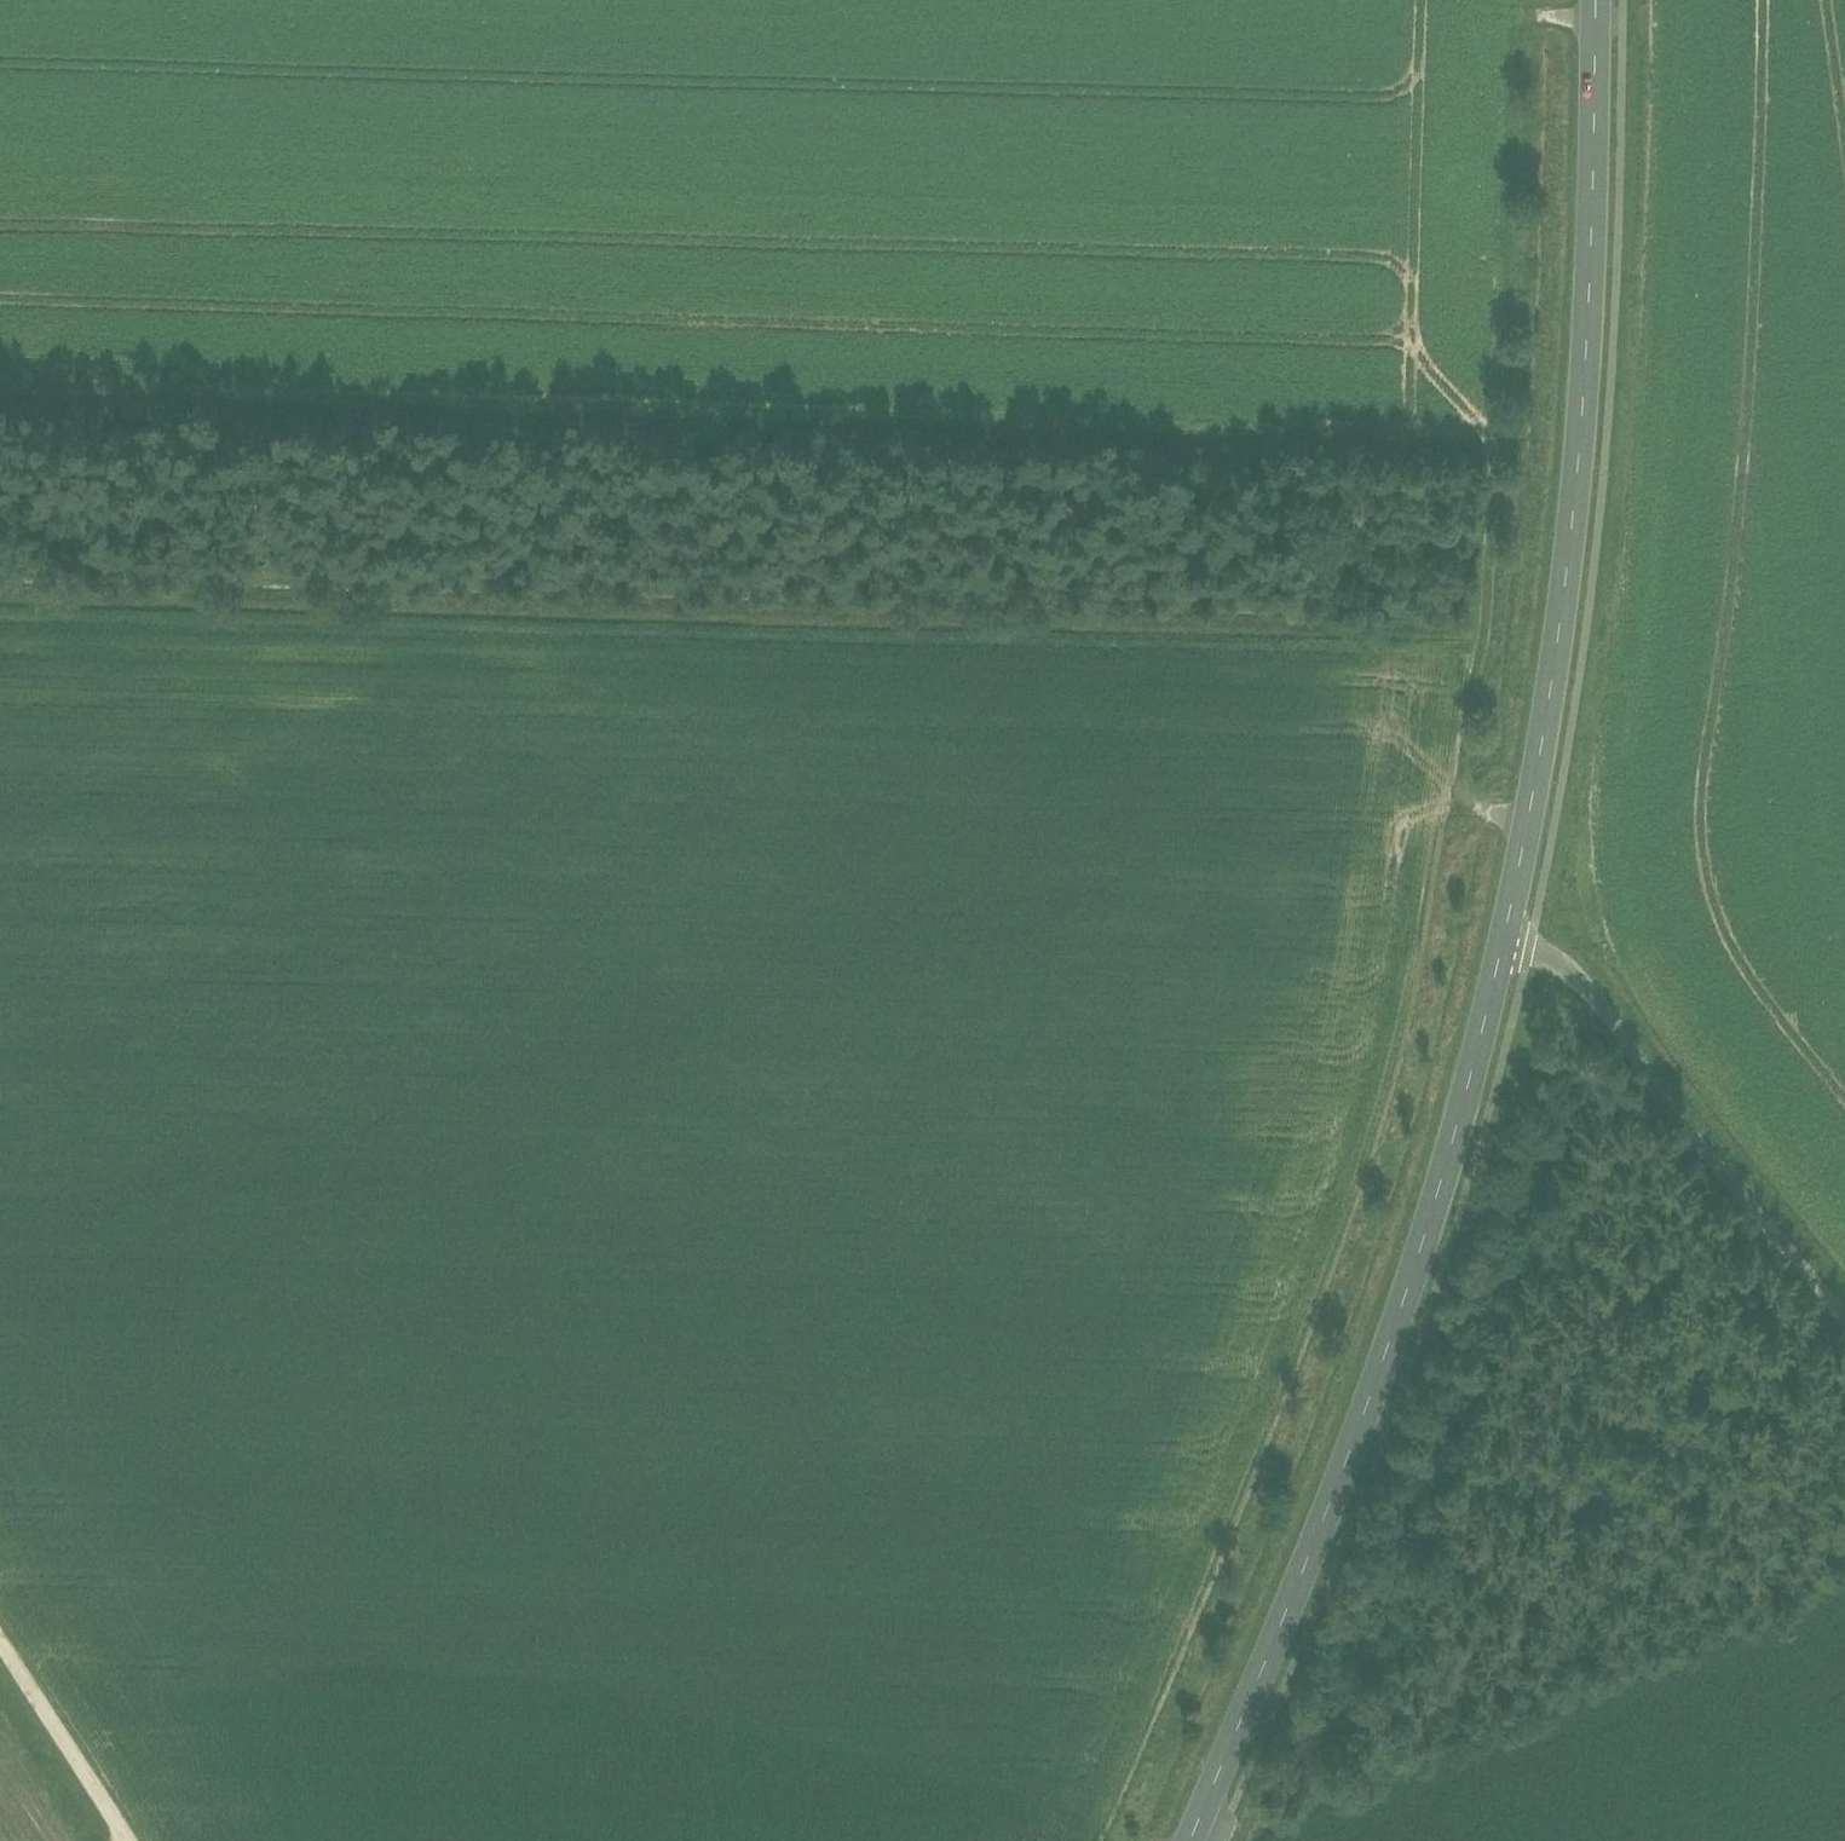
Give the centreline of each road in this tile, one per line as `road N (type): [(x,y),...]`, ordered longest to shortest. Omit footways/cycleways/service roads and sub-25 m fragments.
road 1 (tertiary): [(1501,927),(1441,1158),(1369,1371),(1177,1840)]
road 2 (tertiary): [(1592,0),(1573,474),(1501,927)]
road 3 (unclassified): [(1501,927),(1582,987),(1844,1315)]
road 4 (track): [(126,1840),(0,1643)]

